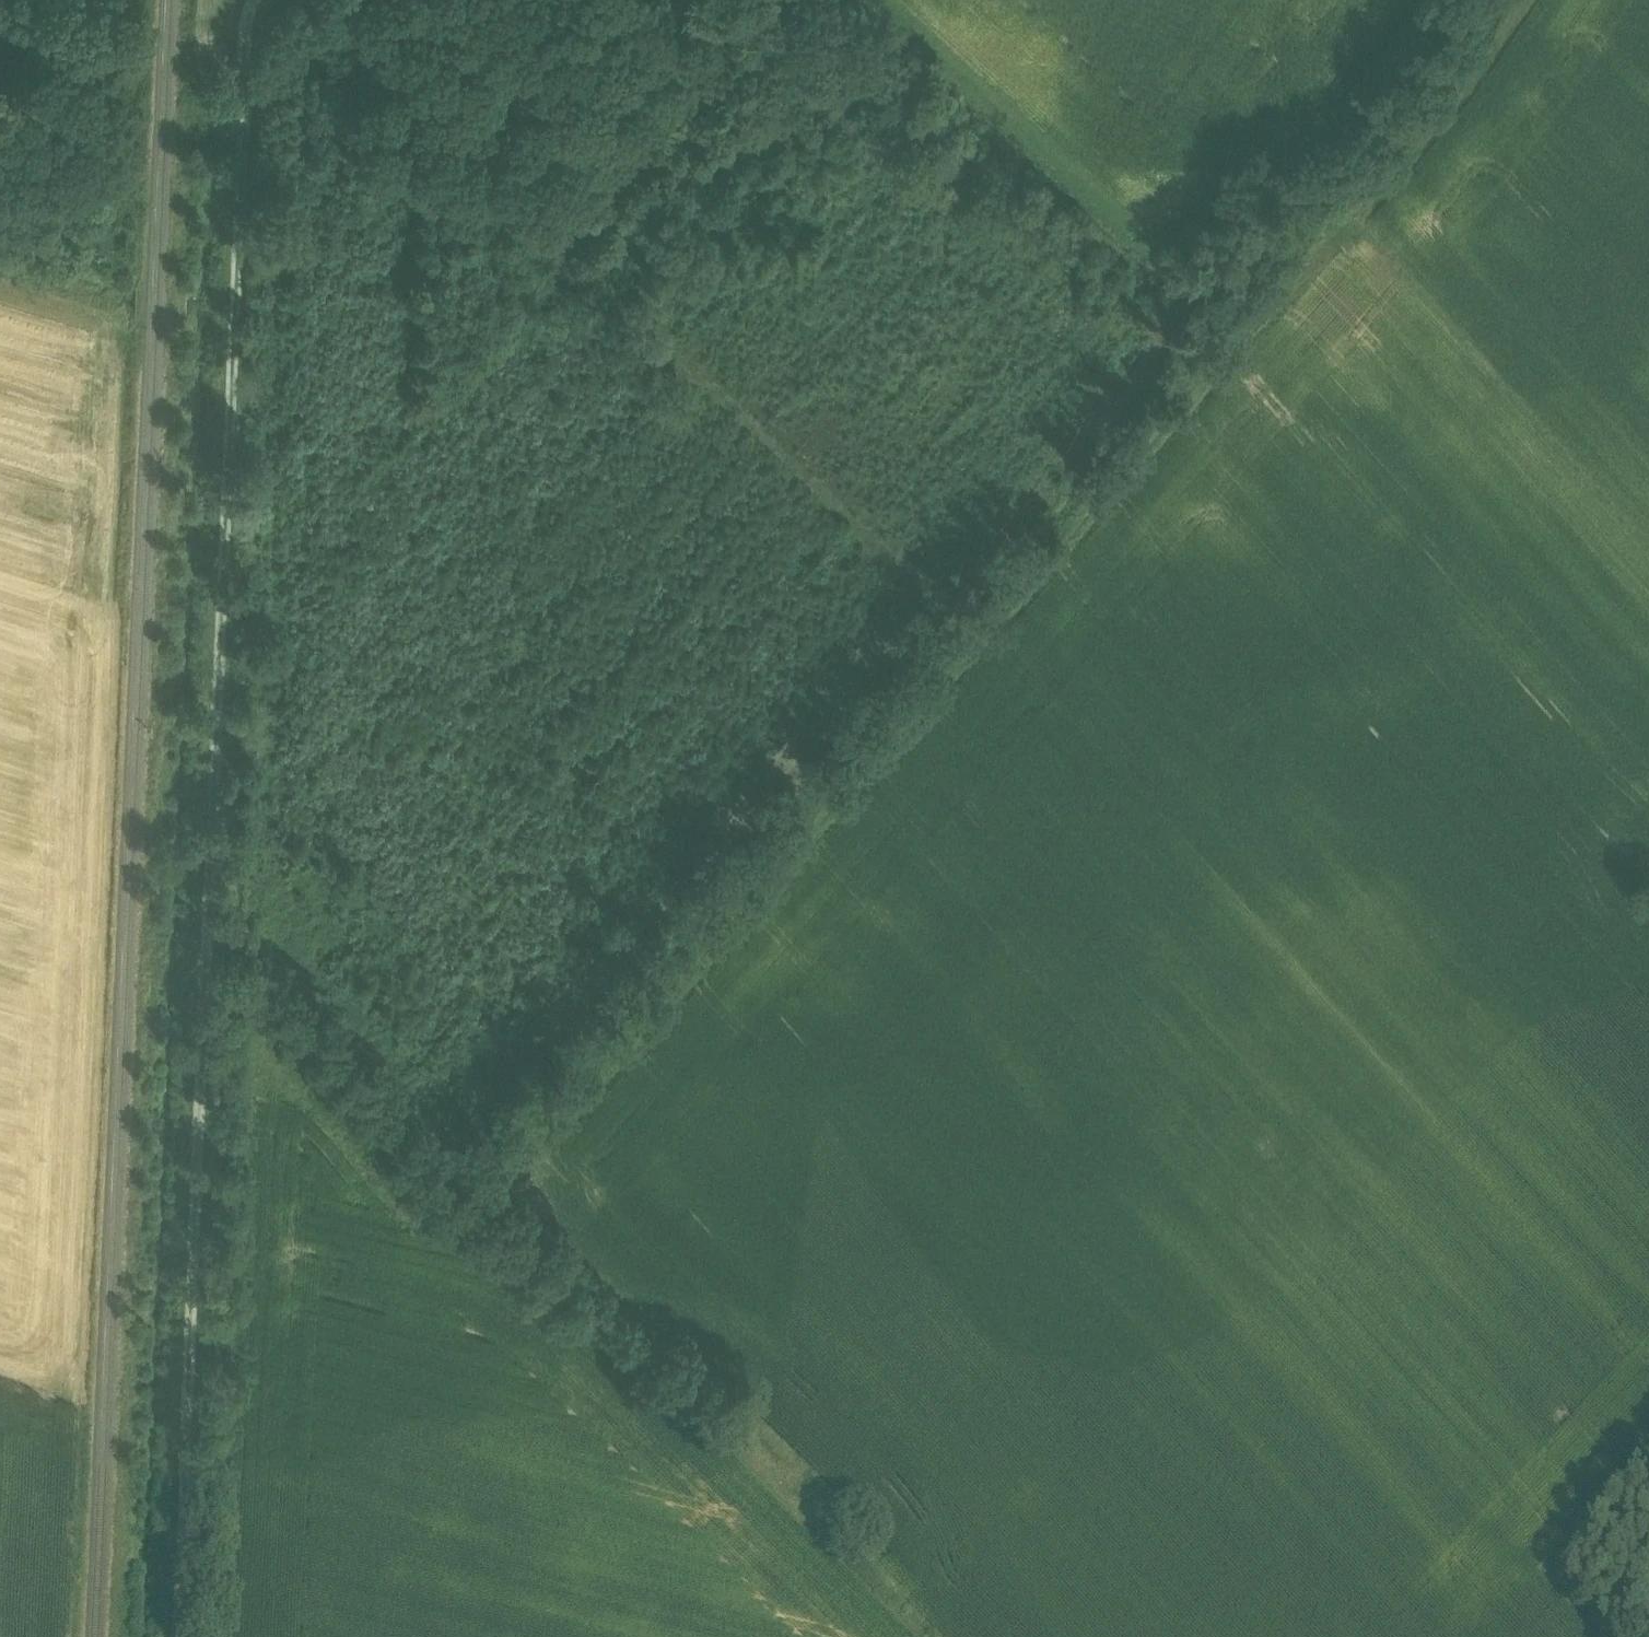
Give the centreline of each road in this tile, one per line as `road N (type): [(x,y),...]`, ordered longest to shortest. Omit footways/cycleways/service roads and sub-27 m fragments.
road 1 (track): [(187,1636),(248,61),(264,0)]

